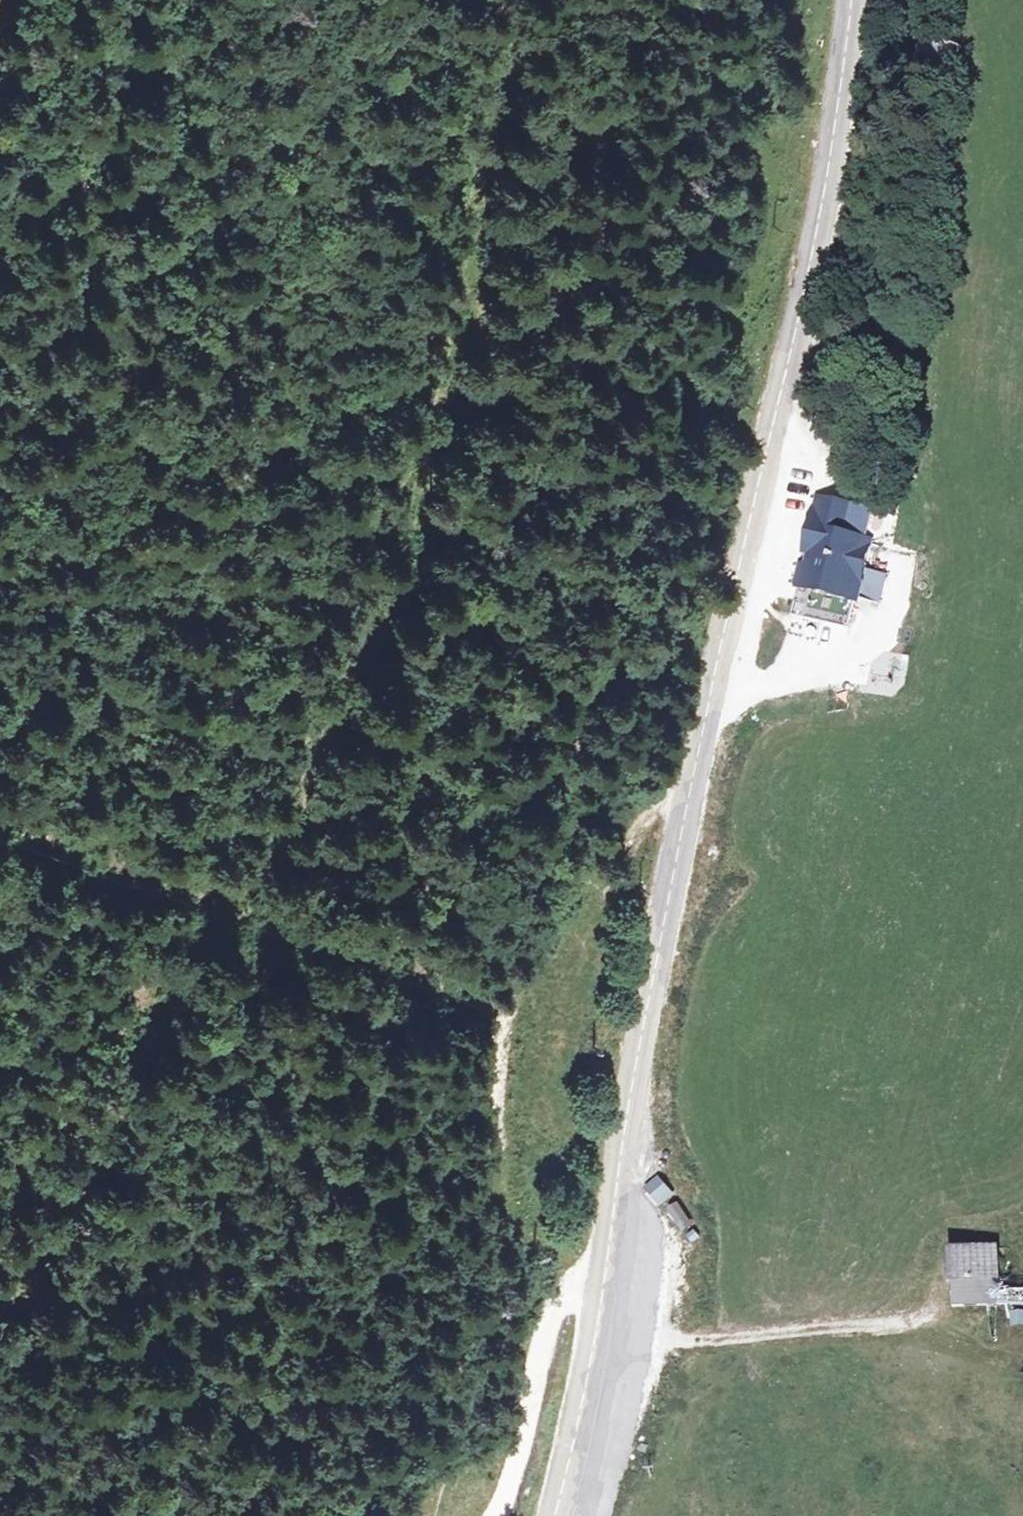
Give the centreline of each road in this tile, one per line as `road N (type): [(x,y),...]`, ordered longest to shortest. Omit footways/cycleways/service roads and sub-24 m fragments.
road 1 (tertiary): [(558,1515),(609,1271),(681,808),(783,330),(839,128),(854,0)]
road 2 (track): [(899,1324),(677,1351)]

